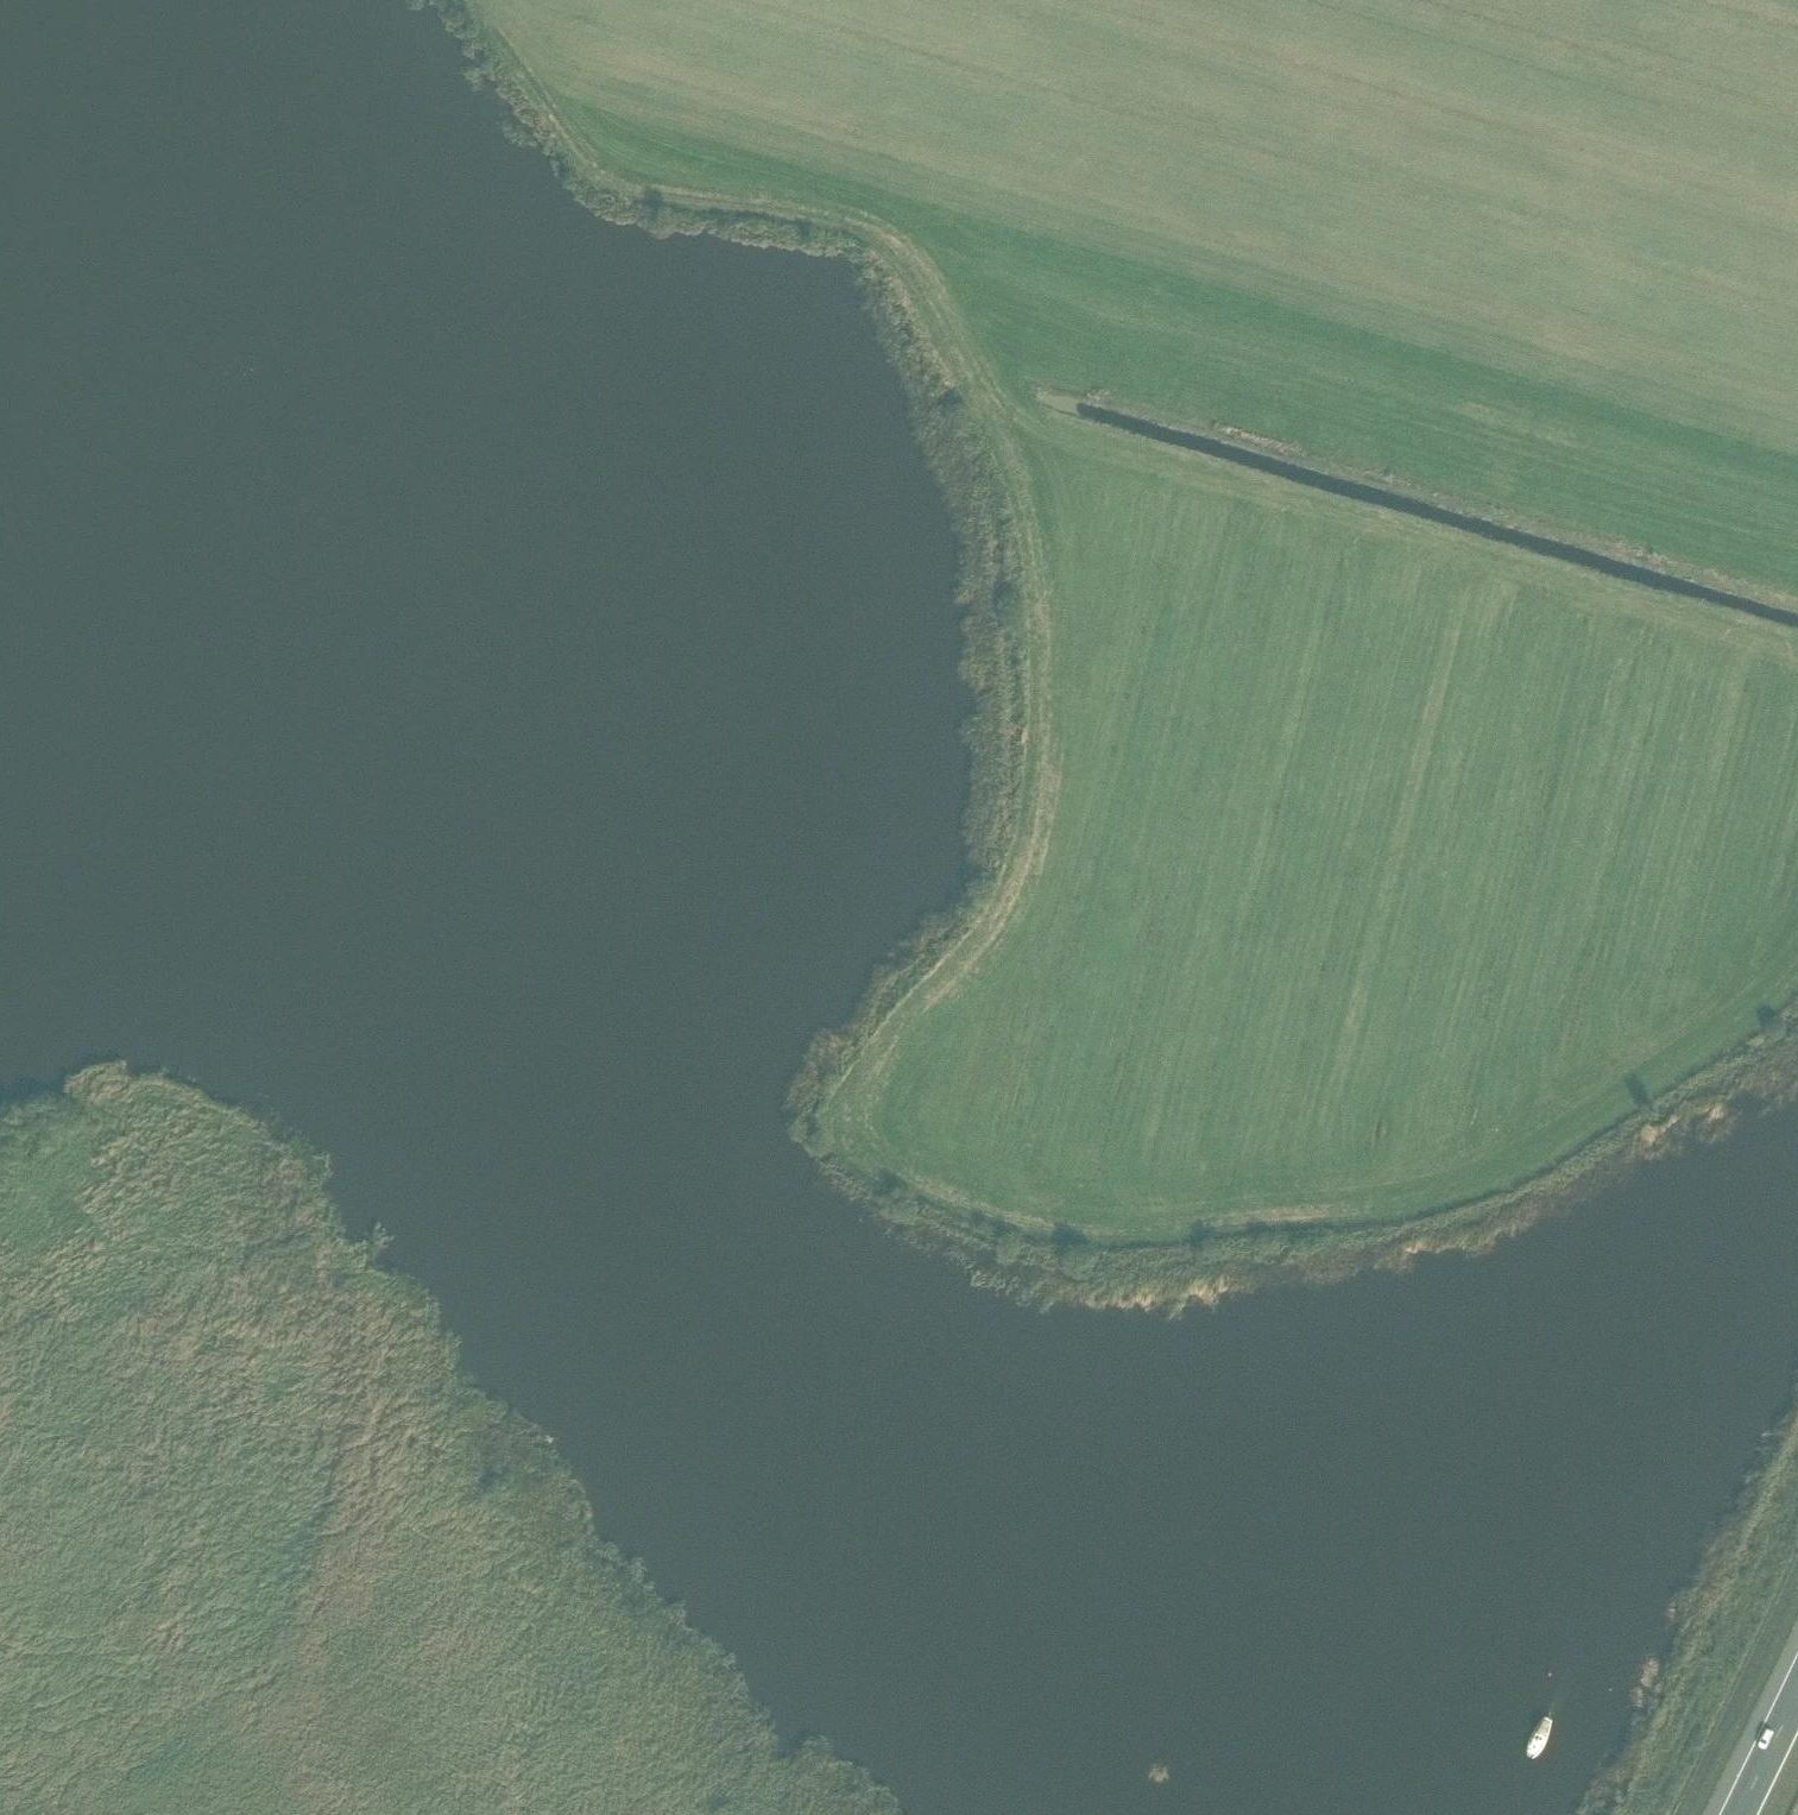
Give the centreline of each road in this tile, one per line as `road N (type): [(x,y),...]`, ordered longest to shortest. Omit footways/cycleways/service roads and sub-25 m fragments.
road 1 (motorway): [(1797,1692),(1737,1814)]

